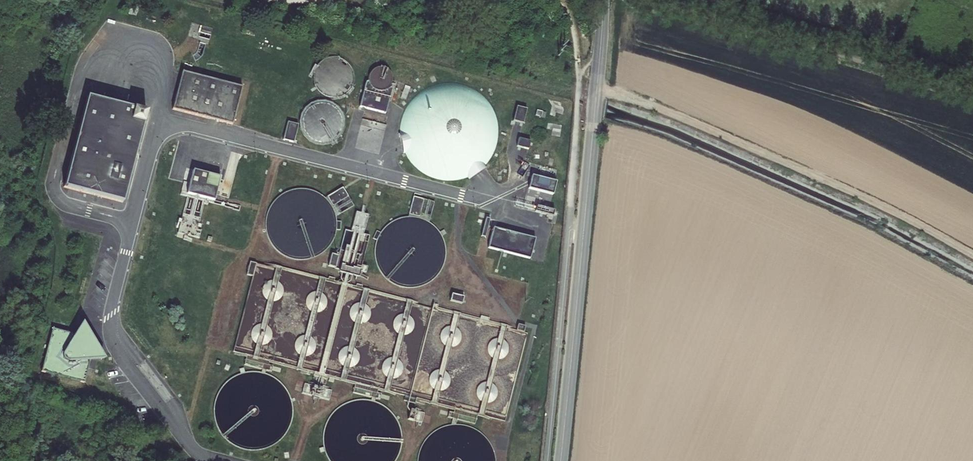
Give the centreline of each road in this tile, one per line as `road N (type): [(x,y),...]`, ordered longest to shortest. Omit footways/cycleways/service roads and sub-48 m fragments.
road 1 (unclassified): [(561,460),(603,0)]
road 2 (track): [(597,87),(825,179),(972,255)]

